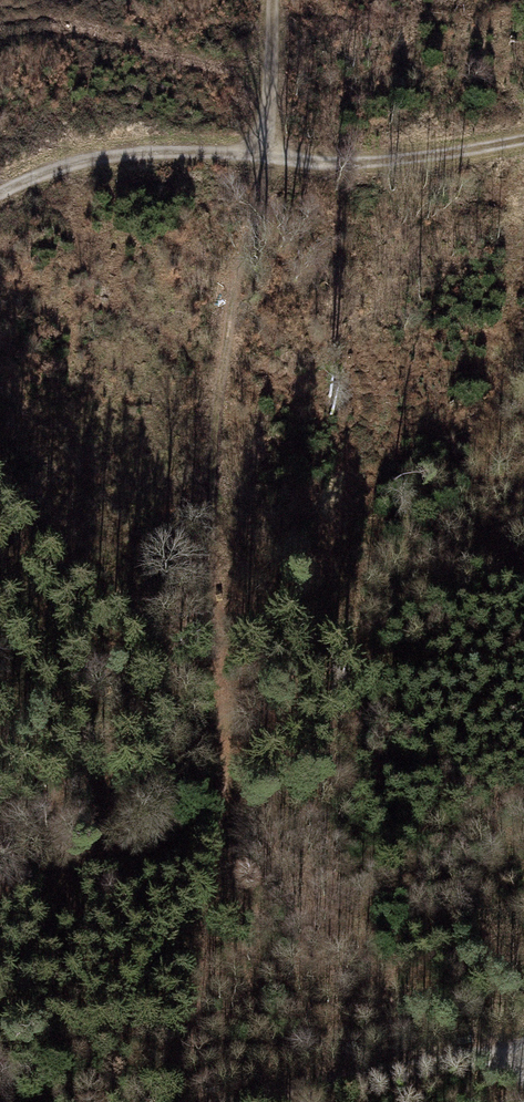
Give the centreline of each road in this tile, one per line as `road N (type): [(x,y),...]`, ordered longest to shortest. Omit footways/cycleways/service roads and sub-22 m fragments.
road 1 (track): [(279,0),(263,168),(234,294),(227,776),(172,1101)]
road 2 (track): [(523,135),(356,169),(263,168),(174,153),(0,202)]
road 3 (track): [(523,1050),(199,1101)]

